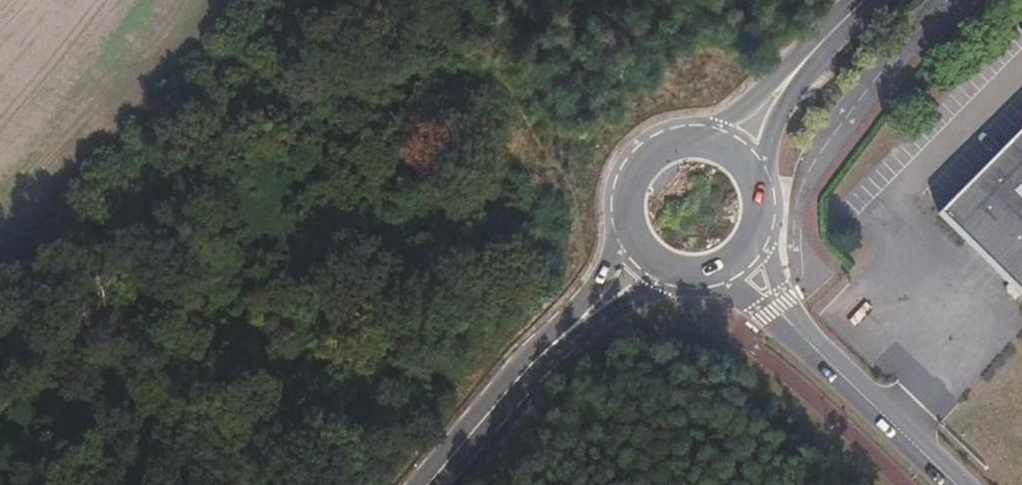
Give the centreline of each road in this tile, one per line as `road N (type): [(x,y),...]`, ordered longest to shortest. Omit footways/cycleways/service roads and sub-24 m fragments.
road 1 (track): [(633,178),(386,0)]
road 2 (tertiary): [(958,484),(776,307)]
road 3 (secondary): [(564,335),(425,484)]
road 4 (secondary): [(806,59),(697,140)]
road 5 (secondary): [(697,140),(659,149),(640,167),(629,191),(631,229)]
road 6 (secondary): [(754,177),(806,59)]
road 7 (secondary): [(564,335),(674,270)]
road 8 (secondary): [(631,229),(564,335)]

